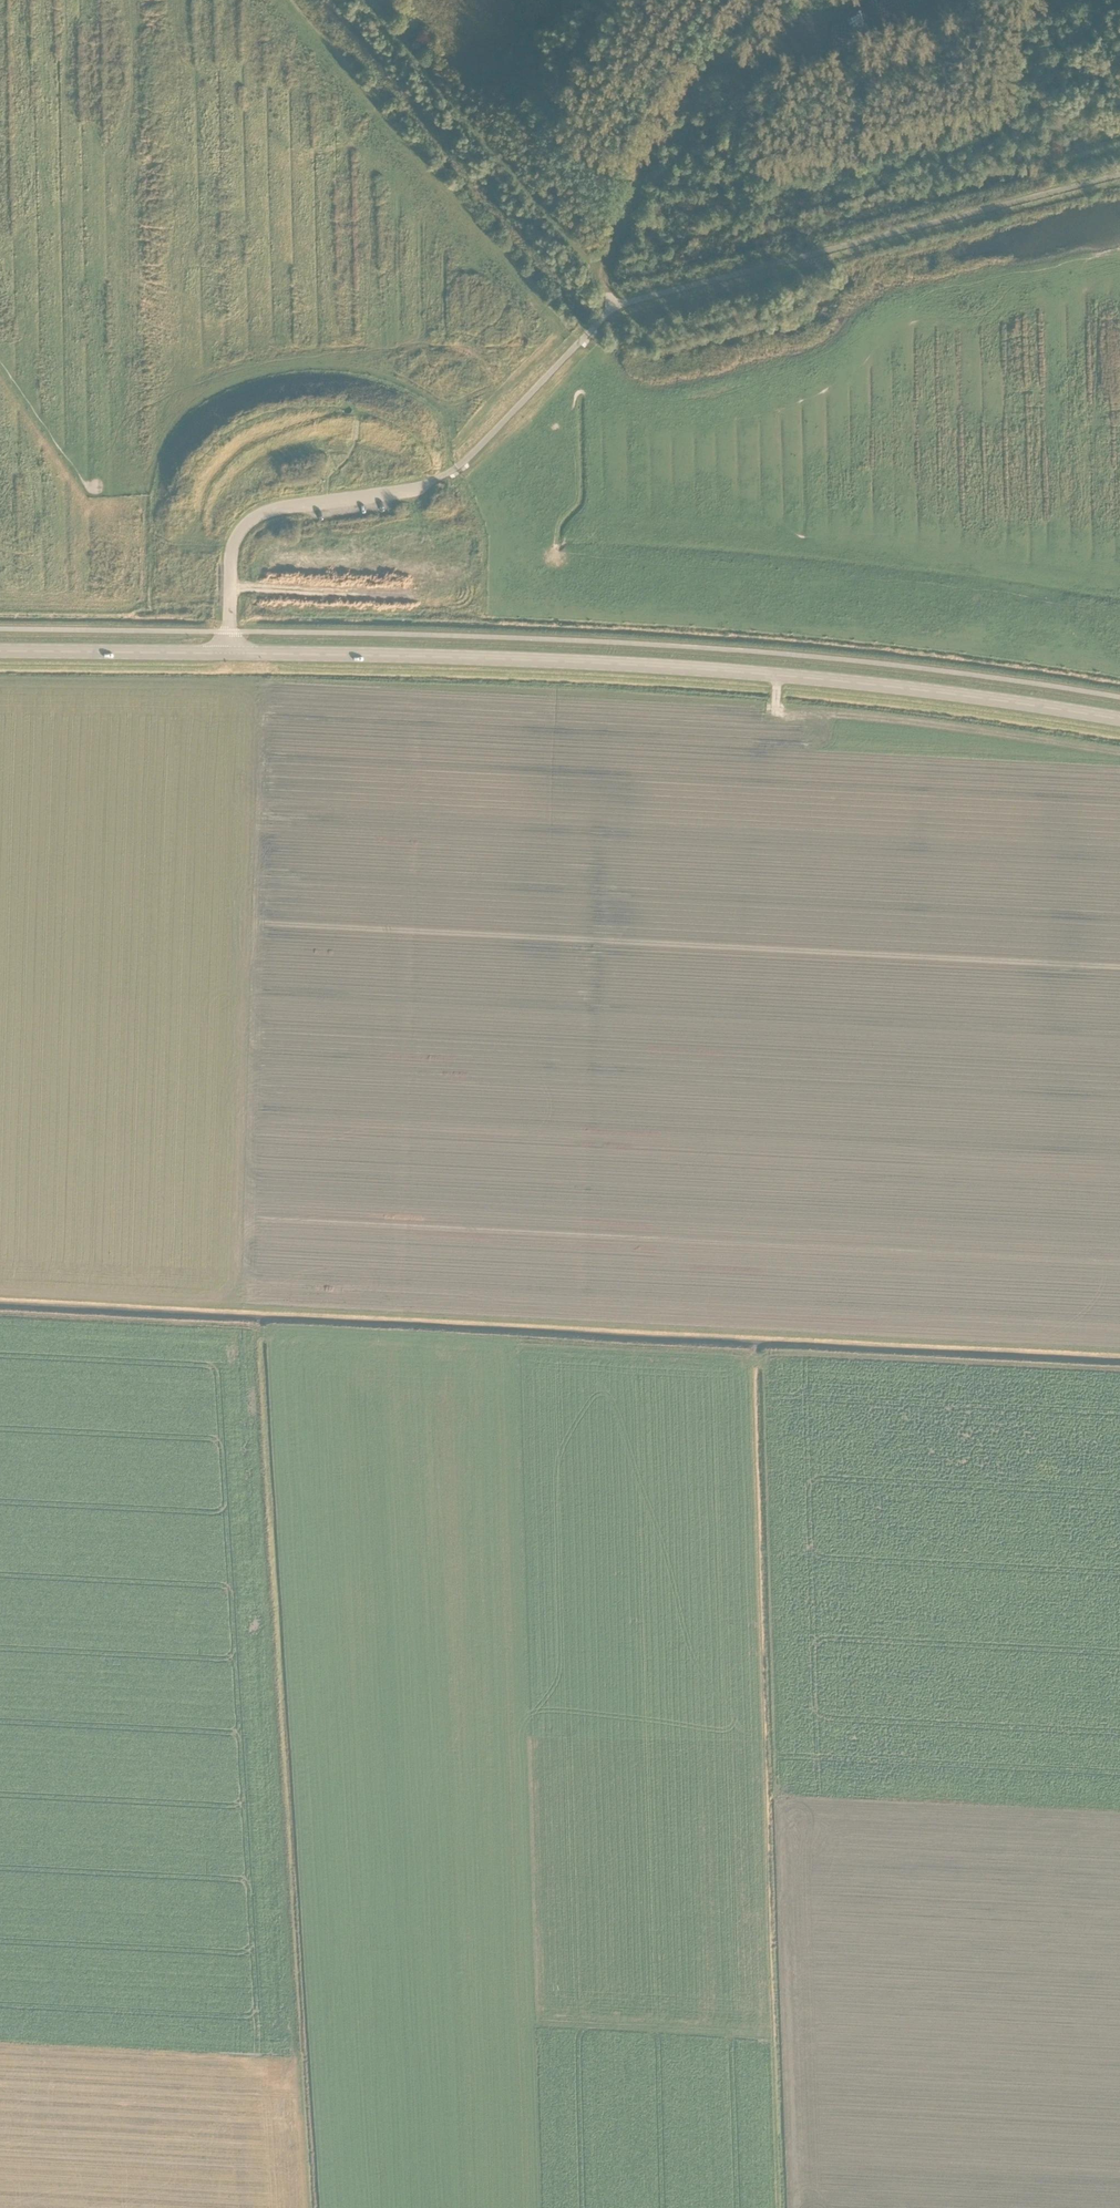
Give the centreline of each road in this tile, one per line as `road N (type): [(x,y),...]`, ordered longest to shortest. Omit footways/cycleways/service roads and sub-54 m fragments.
road 1 (secondary): [(1119,719),(857,682),(666,666),(0,650)]
road 2 (track): [(612,307),(609,262),(651,125),(686,74),(712,51),(787,40),(885,10)]

